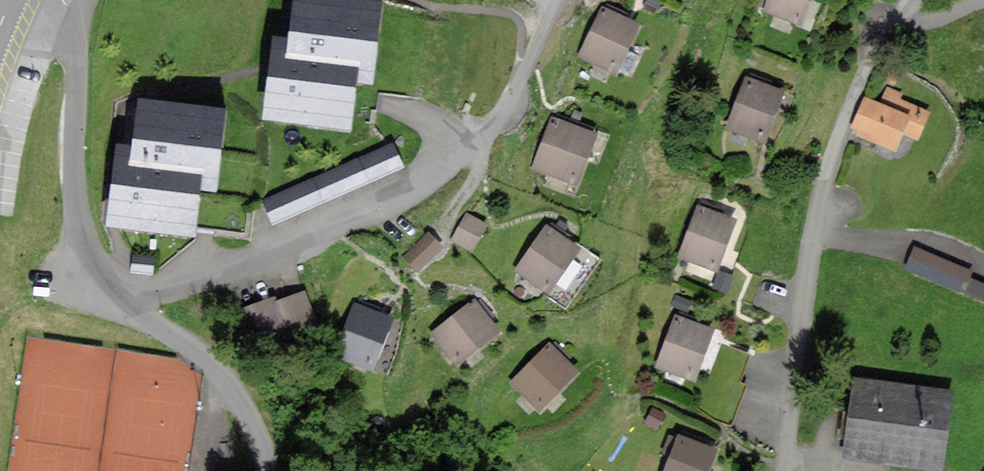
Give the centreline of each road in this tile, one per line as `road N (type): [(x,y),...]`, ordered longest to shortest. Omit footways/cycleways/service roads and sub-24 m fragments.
road 1 (residential): [(141,311),(152,300),(415,196),(481,144),(562,0)]
road 2 (residential): [(782,470),(818,214),(898,10)]
road 3 (residential): [(63,0),(74,32),(72,165),(81,221),(95,262),(141,311)]
road 4 (residential): [(141,311),(227,385),(267,470)]

